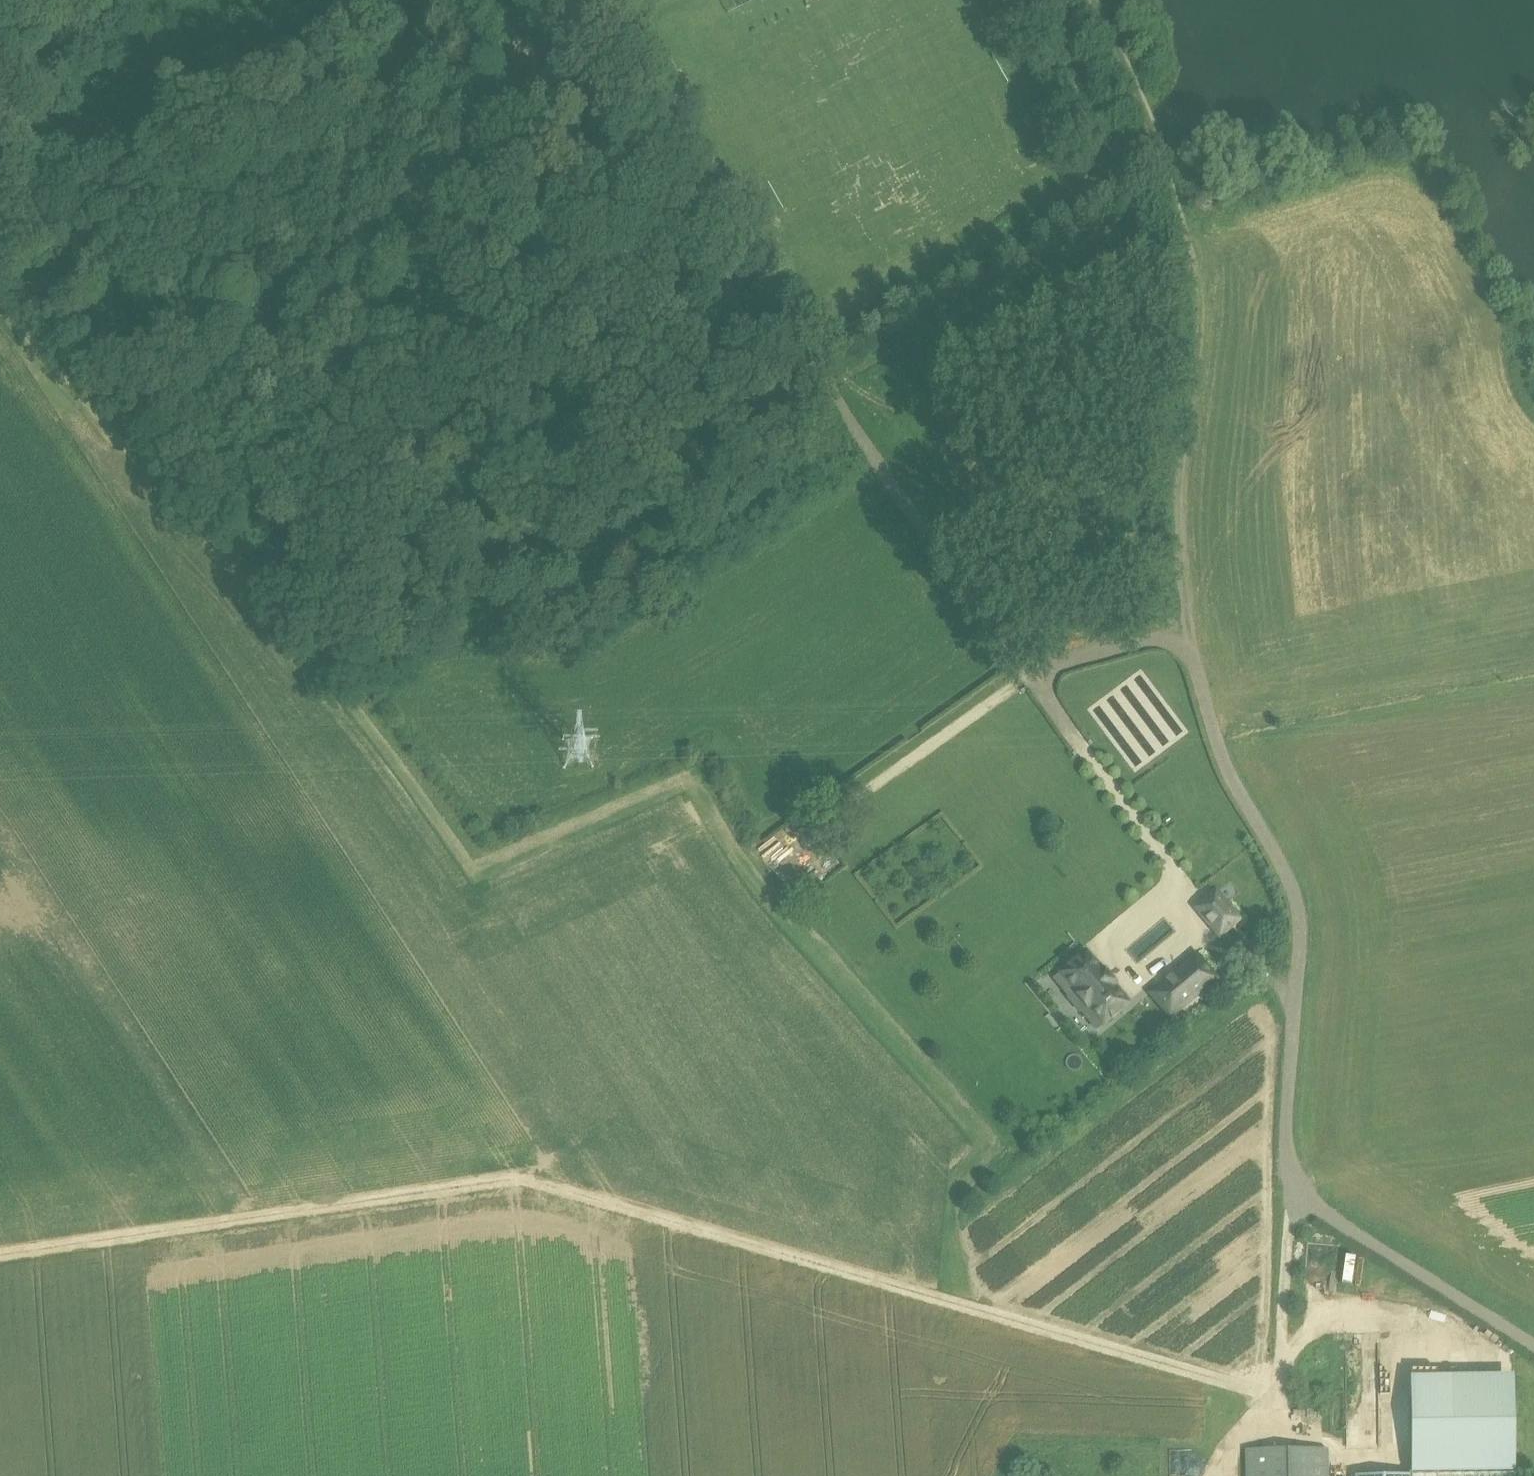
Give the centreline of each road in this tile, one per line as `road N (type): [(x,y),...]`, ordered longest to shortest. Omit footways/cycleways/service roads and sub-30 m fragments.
road 1 (track): [(1533,1346),(1319,1212),(1289,1170),(1298,911),(1224,766),(1192,652),(1180,522),(1197,346),(1189,264),(1170,205)]

